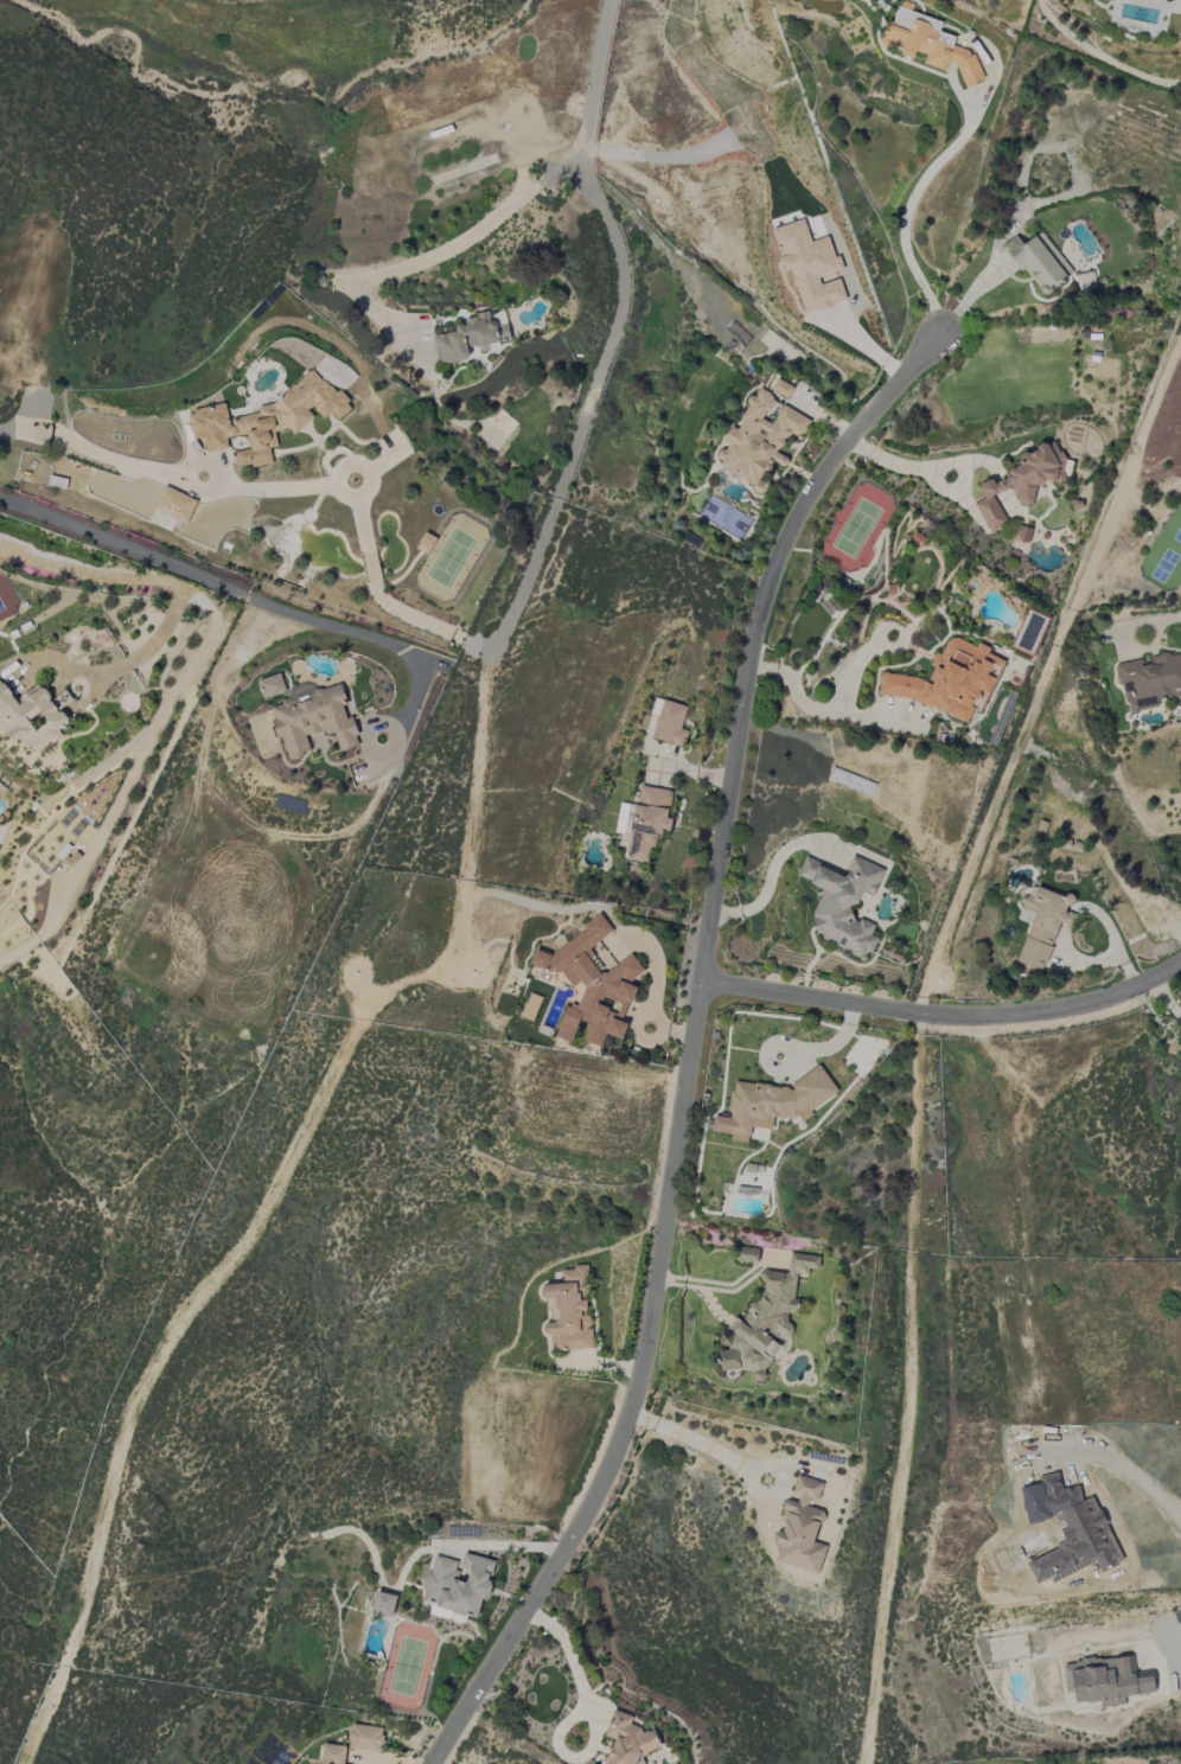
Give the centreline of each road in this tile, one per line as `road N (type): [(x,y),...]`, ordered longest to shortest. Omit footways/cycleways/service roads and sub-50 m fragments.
road 1 (residential): [(427,1763),(589,1522),(619,1461),(649,1363),(757,626),(805,510),(936,333)]
road 2 (track): [(497,656),(467,933),(453,956),(385,998),(349,1038),(283,1170),(151,1367),(122,1437),(70,1658),(28,1763)]
road 3 (residential): [(612,0),(587,155),(590,188),(617,242),(618,338),(497,656),(467,641)]
road 4 (residential): [(467,641),(398,612),(379,583),(362,496),(321,486),(210,484),(134,467),(52,435),(0,434)]
road 5 (residential): [(1180,972),(1106,1003),(1038,1018),(970,1021),(703,982)]

